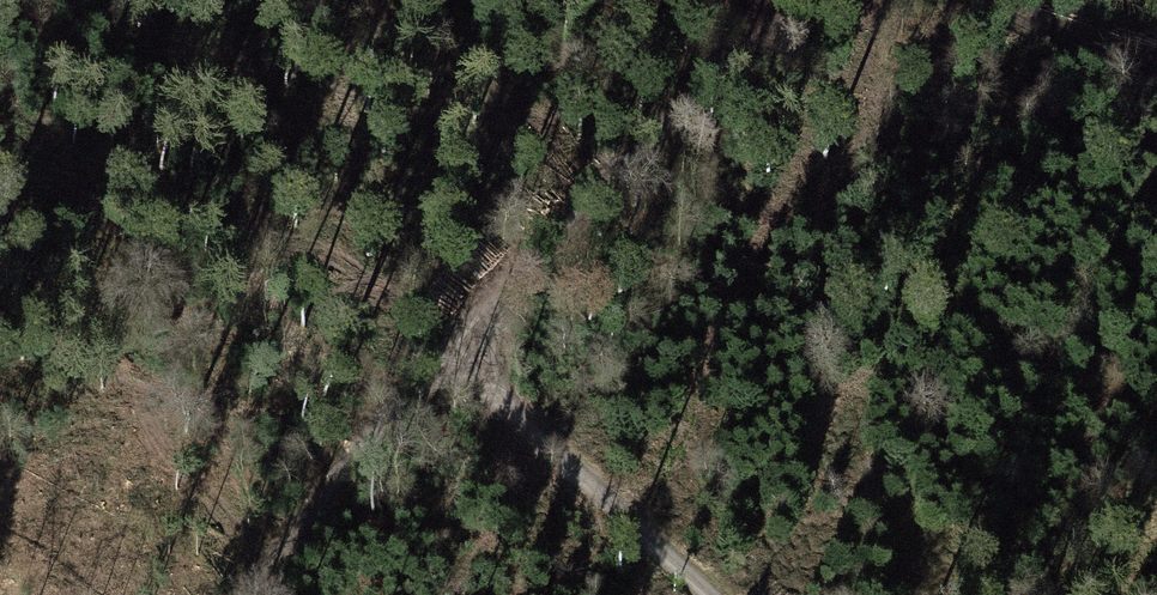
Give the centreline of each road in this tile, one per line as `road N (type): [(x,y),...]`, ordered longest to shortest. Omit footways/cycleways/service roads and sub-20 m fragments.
road 1 (track): [(799,0),(447,341),(248,594)]
road 2 (track): [(709,594),(512,417),(447,341)]
road 3 (track): [(1156,60),(1023,21),(998,0)]

